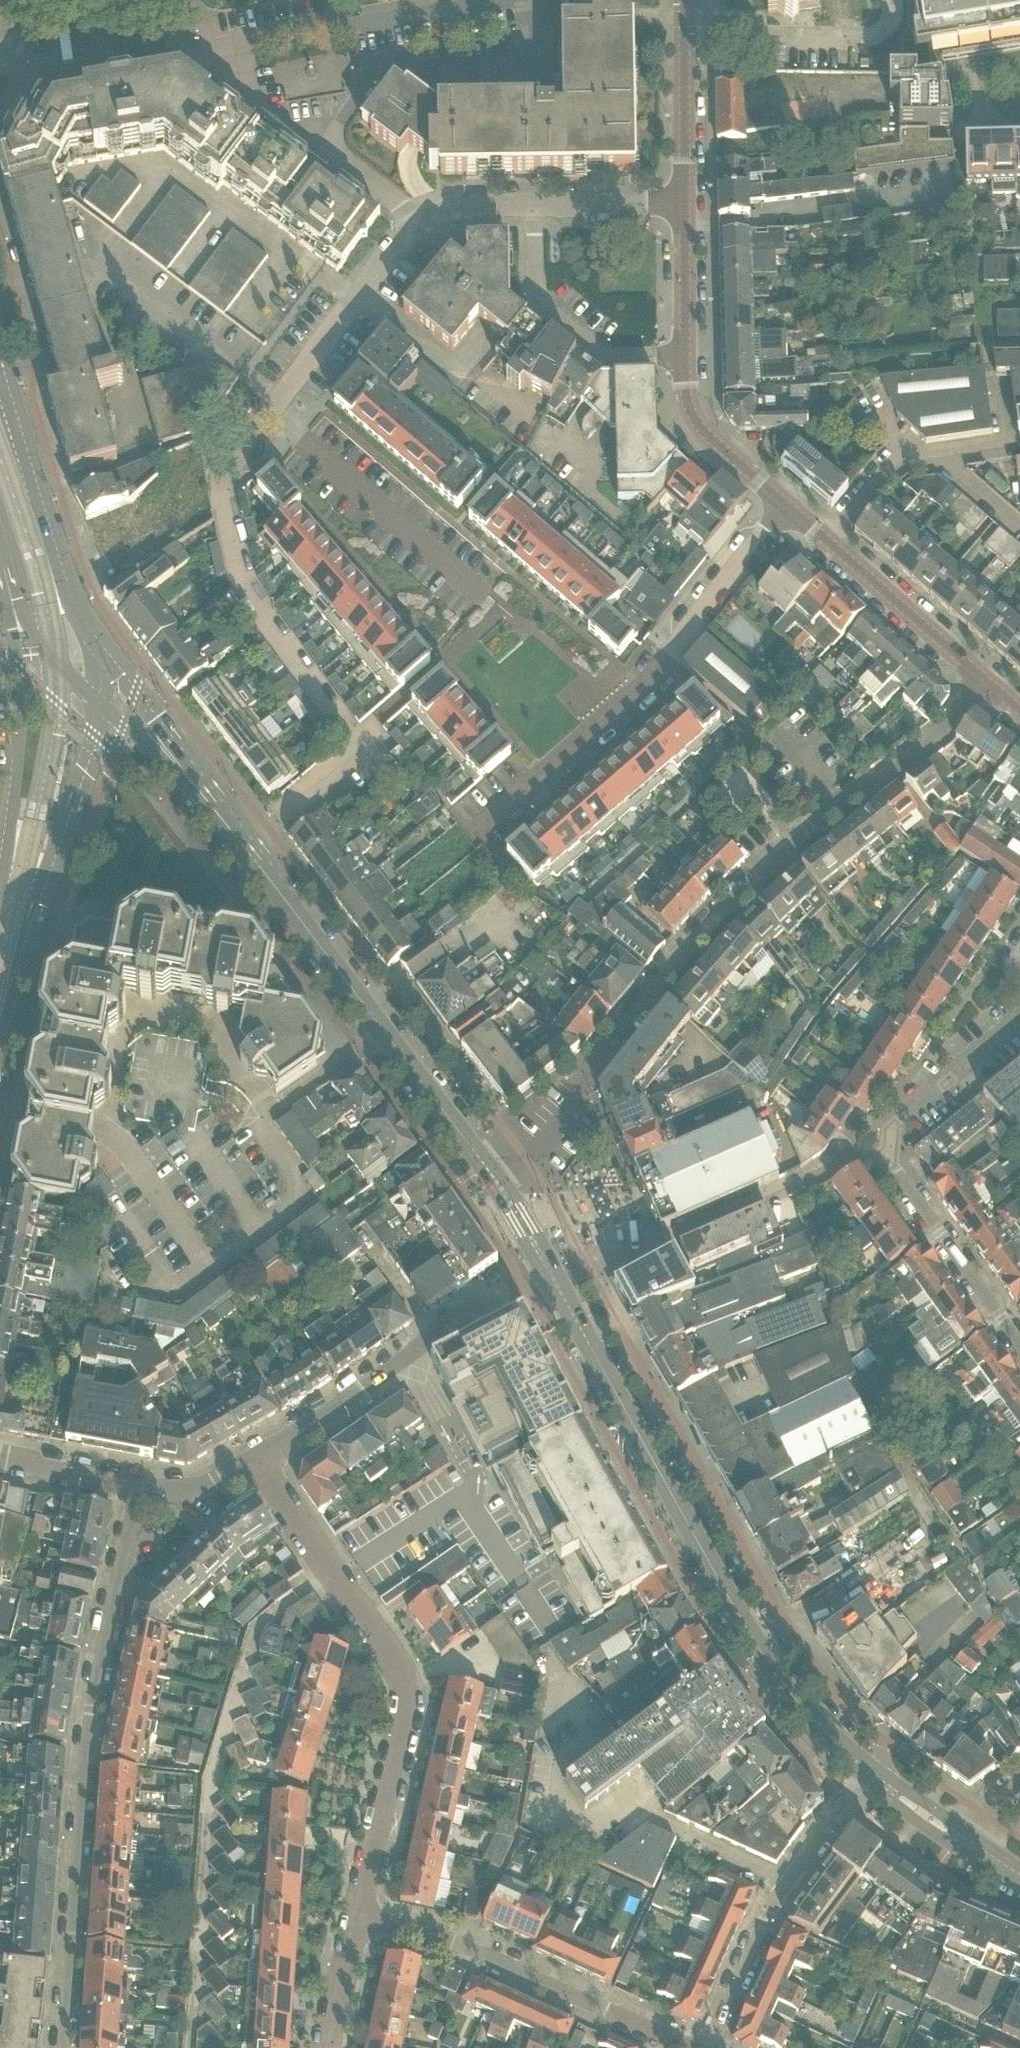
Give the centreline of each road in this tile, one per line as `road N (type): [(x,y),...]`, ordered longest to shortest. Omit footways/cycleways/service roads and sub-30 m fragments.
road 1 (residential): [(981,680),(948,726),(750,881),(583,1081)]
road 2 (residential): [(61,2047),(76,1813),(138,1487)]
road 3 (secondary): [(871,1773),(793,1696),(740,1621),(582,1328)]
road 4 (residential): [(480,596),(267,412),(416,221)]
road 5 (residential): [(871,1773),(875,1734),(776,1609),(623,1334)]
road 6 (secondary): [(487,1169),(176,761)]
road 7 (residential): [(360,1909),(401,1719),(401,1679),(253,1458)]
road 8 (residential): [(788,506),(638,692),(476,835)]
road 9 (residential): [(253,1458),(440,1327),(551,1272)]
road 10 (residential): [(680,2047),(360,1909)]
road 11 (residential): [(706,2047),(767,1914),(871,1773)]
road 12 (secondary): [(110,663),(77,607),(0,369)]
road 13 (secondary): [(6,581),(23,711),(13,824),(23,879)]
road 14 (unclassified): [(1000,385),(1008,444),(889,464),(824,537)]
road 15 (residential): [(682,356),(606,354),(541,304),(534,294),(535,205)]
road 16 (residential): [(1019,1345),(885,1151)]
road 17 (tertiary): [(981,680),(824,537)]
road 18 (tertiary): [(682,203),(683,0)]
road 19 (unclassified): [(416,221),(322,149),(370,86)]
road 20 (residential): [(885,1151),(885,1134),(1019,1017)]
road 21 (tertiary): [(788,506),(693,420),(682,356)]
road 22 (secondary): [(23,879),(85,772),(105,706)]
road 23 (secondary): [(6,581),(57,668),(105,706)]
road 24 (tertiary): [(682,356),(682,203)]
road 25 (residential): [(535,205),(682,203)]
road 26 (residential): [(330,2047),(360,1909)]
road 27 (residential): [(138,1487),(0,1461)]
road 28 (residential): [(583,1081),(487,1169)]
road 29 (residential): [(138,1487),(202,1489),(253,1458)]
road 30 (residential): [(416,221),(535,205)]

